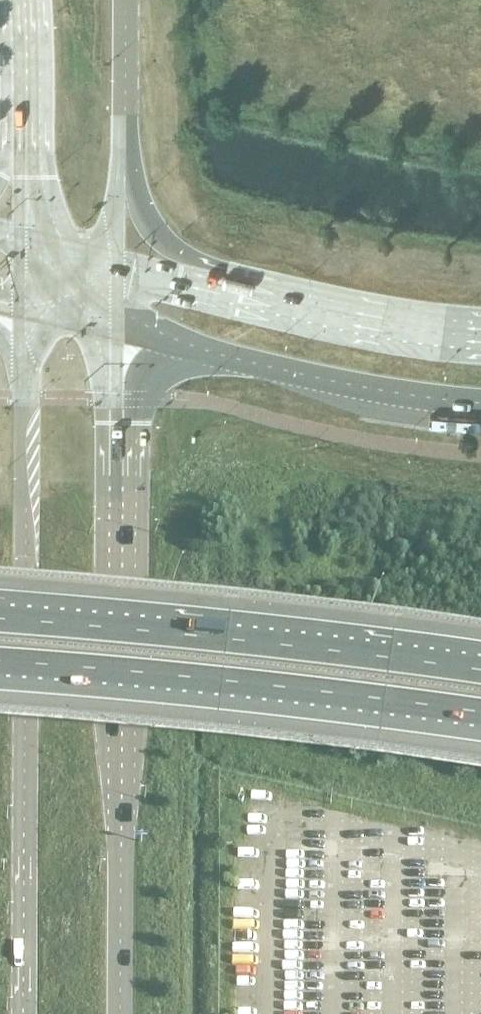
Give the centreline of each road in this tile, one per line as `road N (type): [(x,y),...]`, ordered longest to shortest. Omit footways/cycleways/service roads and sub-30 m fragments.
road 1 (secondary): [(19,313),(32,584),(26,1013)]
road 2 (secondary): [(121,1013),(124,582),(115,336)]
road 3 (motorway): [(0,662),(480,720)]
road 4 (motorway): [(480,677),(243,643),(0,621)]
road 5 (secondary): [(115,336),(480,395)]
road 6 (secondary): [(19,0),(20,240)]
road 7 (secondary): [(480,327),(243,290)]
road 8 (secondary): [(243,290),(177,254),(145,214),(125,171)]
road 9 (secondary): [(125,171),(125,0)]
road 10 (secondary): [(243,290),(117,264)]

